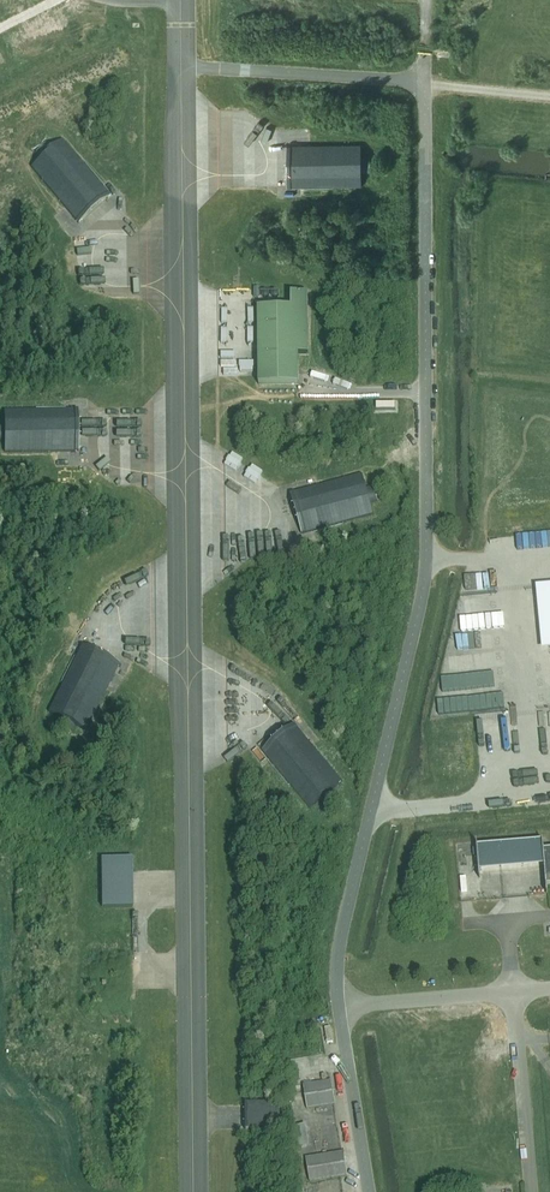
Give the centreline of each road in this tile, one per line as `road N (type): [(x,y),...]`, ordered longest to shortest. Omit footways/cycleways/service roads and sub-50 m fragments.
road 1 (track): [(549,94),(425,81)]

